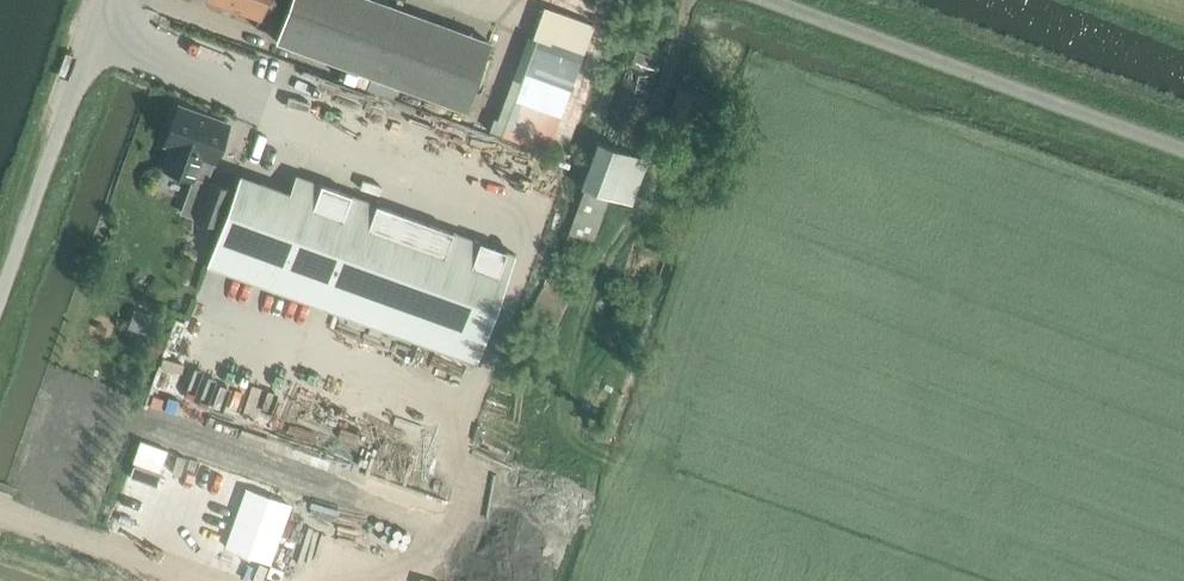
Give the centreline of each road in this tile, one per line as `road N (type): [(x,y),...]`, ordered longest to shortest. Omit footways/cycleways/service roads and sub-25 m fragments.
road 1 (unclassified): [(745,0),(1183,158)]
road 2 (unclassified): [(0,292),(105,0)]

